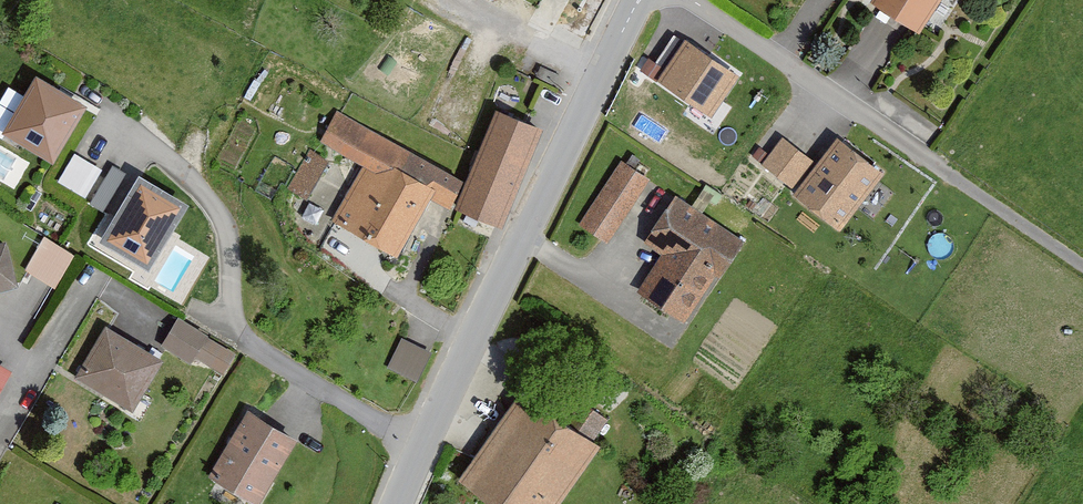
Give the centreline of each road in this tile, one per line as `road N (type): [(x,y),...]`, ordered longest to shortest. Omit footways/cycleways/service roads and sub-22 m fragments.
road 1 (tertiary): [(400,503),(641,0)]
road 2 (track): [(912,150),(1082,266)]

